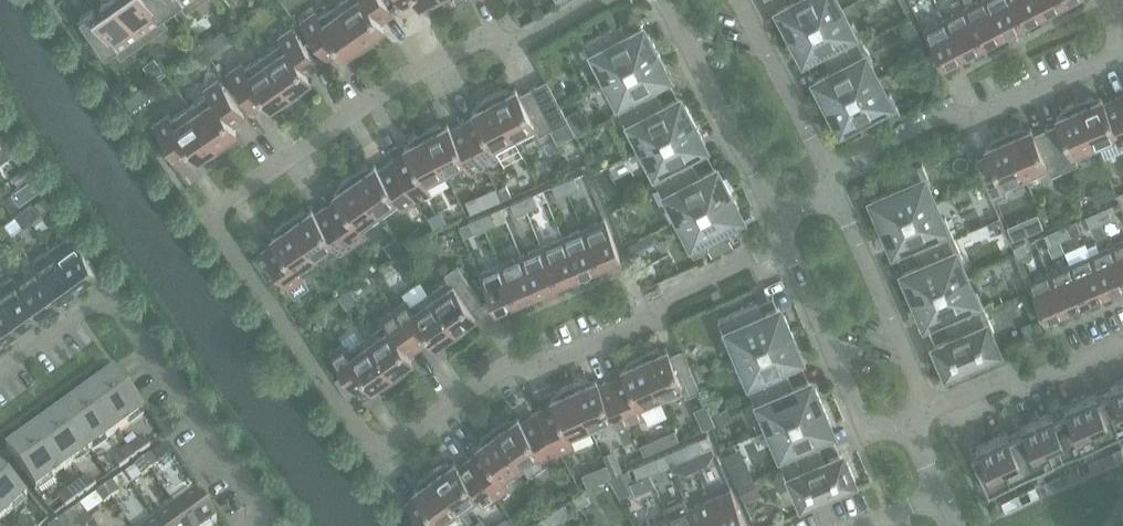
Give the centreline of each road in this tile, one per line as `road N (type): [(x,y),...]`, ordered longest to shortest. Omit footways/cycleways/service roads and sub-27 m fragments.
road 1 (residential): [(384,460),(211,215),(441,65),(505,35),(532,40),(605,0)]
road 2 (residential): [(384,460),(523,360),(550,369),(663,322),(673,297),(791,241)]
road 3 (residential): [(0,376),(114,295),(274,519)]
road 4 (residential): [(834,173),(946,118),(1003,113),(1122,61)]
road 5 (residential): [(907,428),(922,404),(922,385),(834,173)]
road 6 (residential): [(669,0),(791,241)]
road 7 (residential): [(907,428),(1003,378),(1036,386),(1122,347)]
road 8 (residential): [(791,241),(860,410),(880,426),(907,428)]
road 9 (residential): [(834,173),(745,0)]

